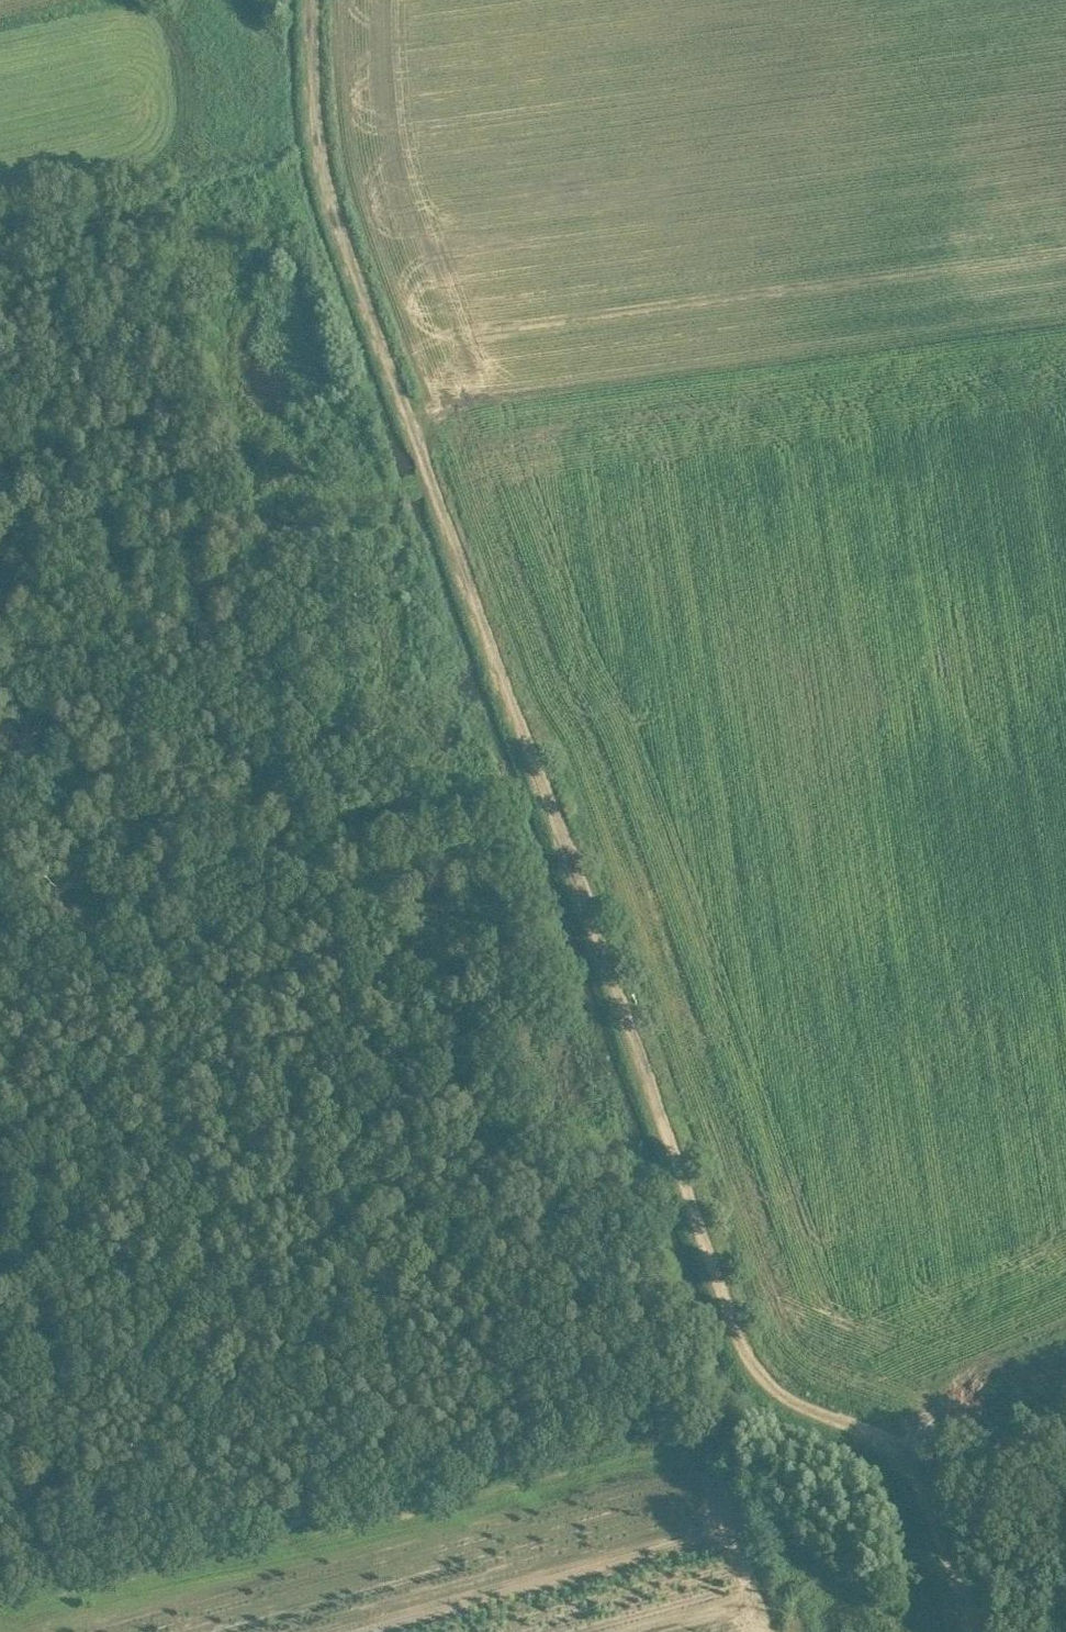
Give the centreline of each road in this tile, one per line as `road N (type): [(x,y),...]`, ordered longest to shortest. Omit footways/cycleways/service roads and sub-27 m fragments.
road 1 (track): [(967,1631),(903,1461),(764,1385),(745,1359),(345,227),(324,132),(320,0)]

